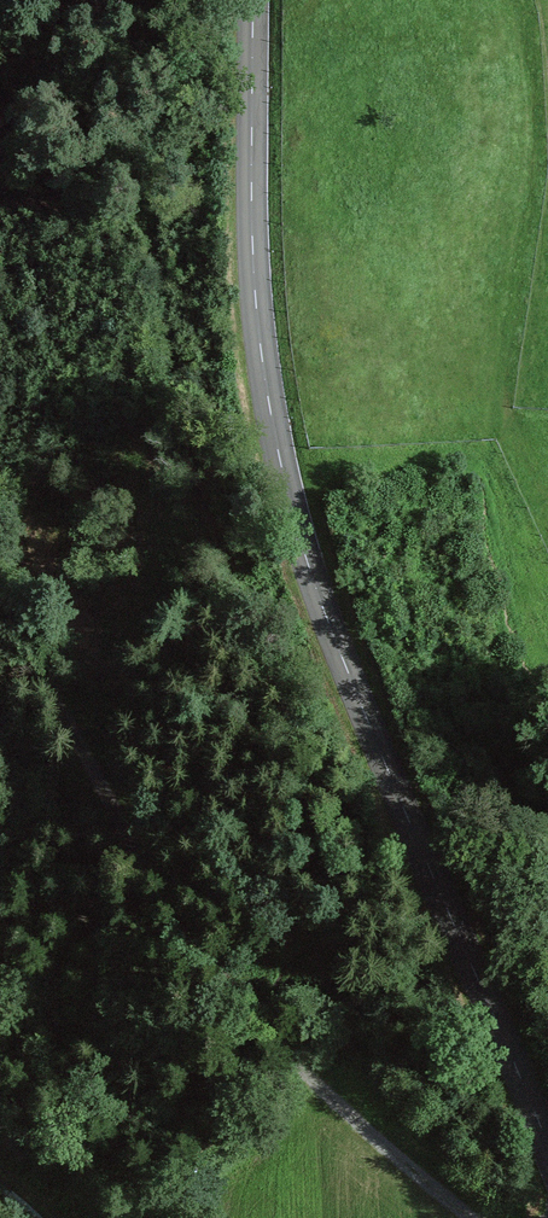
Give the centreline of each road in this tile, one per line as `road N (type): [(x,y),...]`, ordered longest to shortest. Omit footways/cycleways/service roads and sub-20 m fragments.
road 1 (tertiary): [(547,1145),(348,672),(293,511),(255,292),(254,0)]
road 2 (track): [(214,0),(179,74),(151,169),(147,276),(180,449),(278,711),(438,1028),(473,1064),(519,1075)]
road 3 (track): [(0,590),(115,842),(211,972),(343,1107),(471,1217)]

